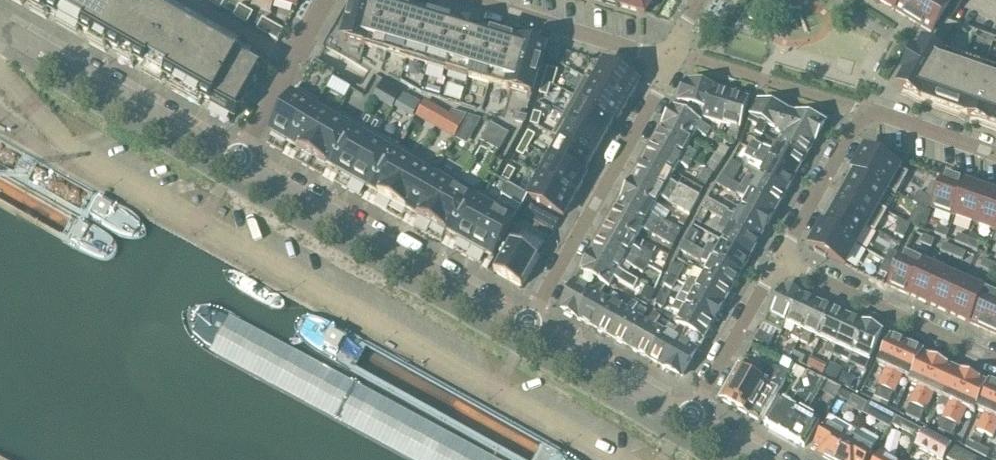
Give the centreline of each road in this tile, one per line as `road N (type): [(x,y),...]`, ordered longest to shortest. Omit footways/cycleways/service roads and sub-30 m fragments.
road 1 (residential): [(620,459),(72,154),(0,75)]
road 2 (residential): [(526,326),(238,162)]
road 3 (residential): [(780,261),(864,110),(995,155)]
road 4 (residential): [(526,326),(657,97),(669,57)]
road 5 (residential): [(238,162),(0,19)]
road 6 (residential): [(995,361),(780,261)]
road 7 (residential): [(471,0),(669,57)]
road 8 (residential): [(691,416),(526,326)]
road 9 (residential): [(328,0),(238,162)]
road 10 (residential): [(691,416),(780,261)]

